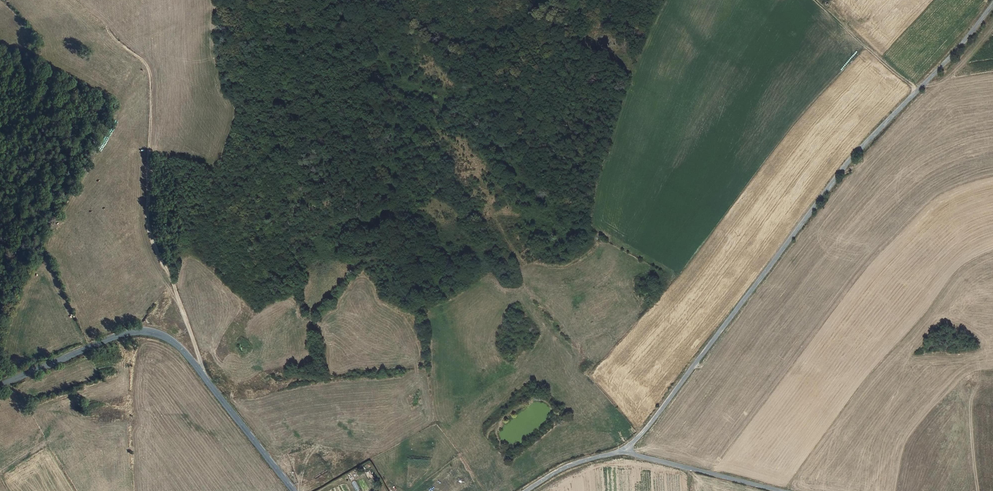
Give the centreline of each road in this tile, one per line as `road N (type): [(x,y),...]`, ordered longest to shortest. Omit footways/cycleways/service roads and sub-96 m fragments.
road 1 (unclassified): [(624,452),(840,173),(992,6)]
road 2 (tertiary): [(0,386),(122,334),(165,337),(293,490)]
road 3 (unclassified): [(778,490),(624,452)]

